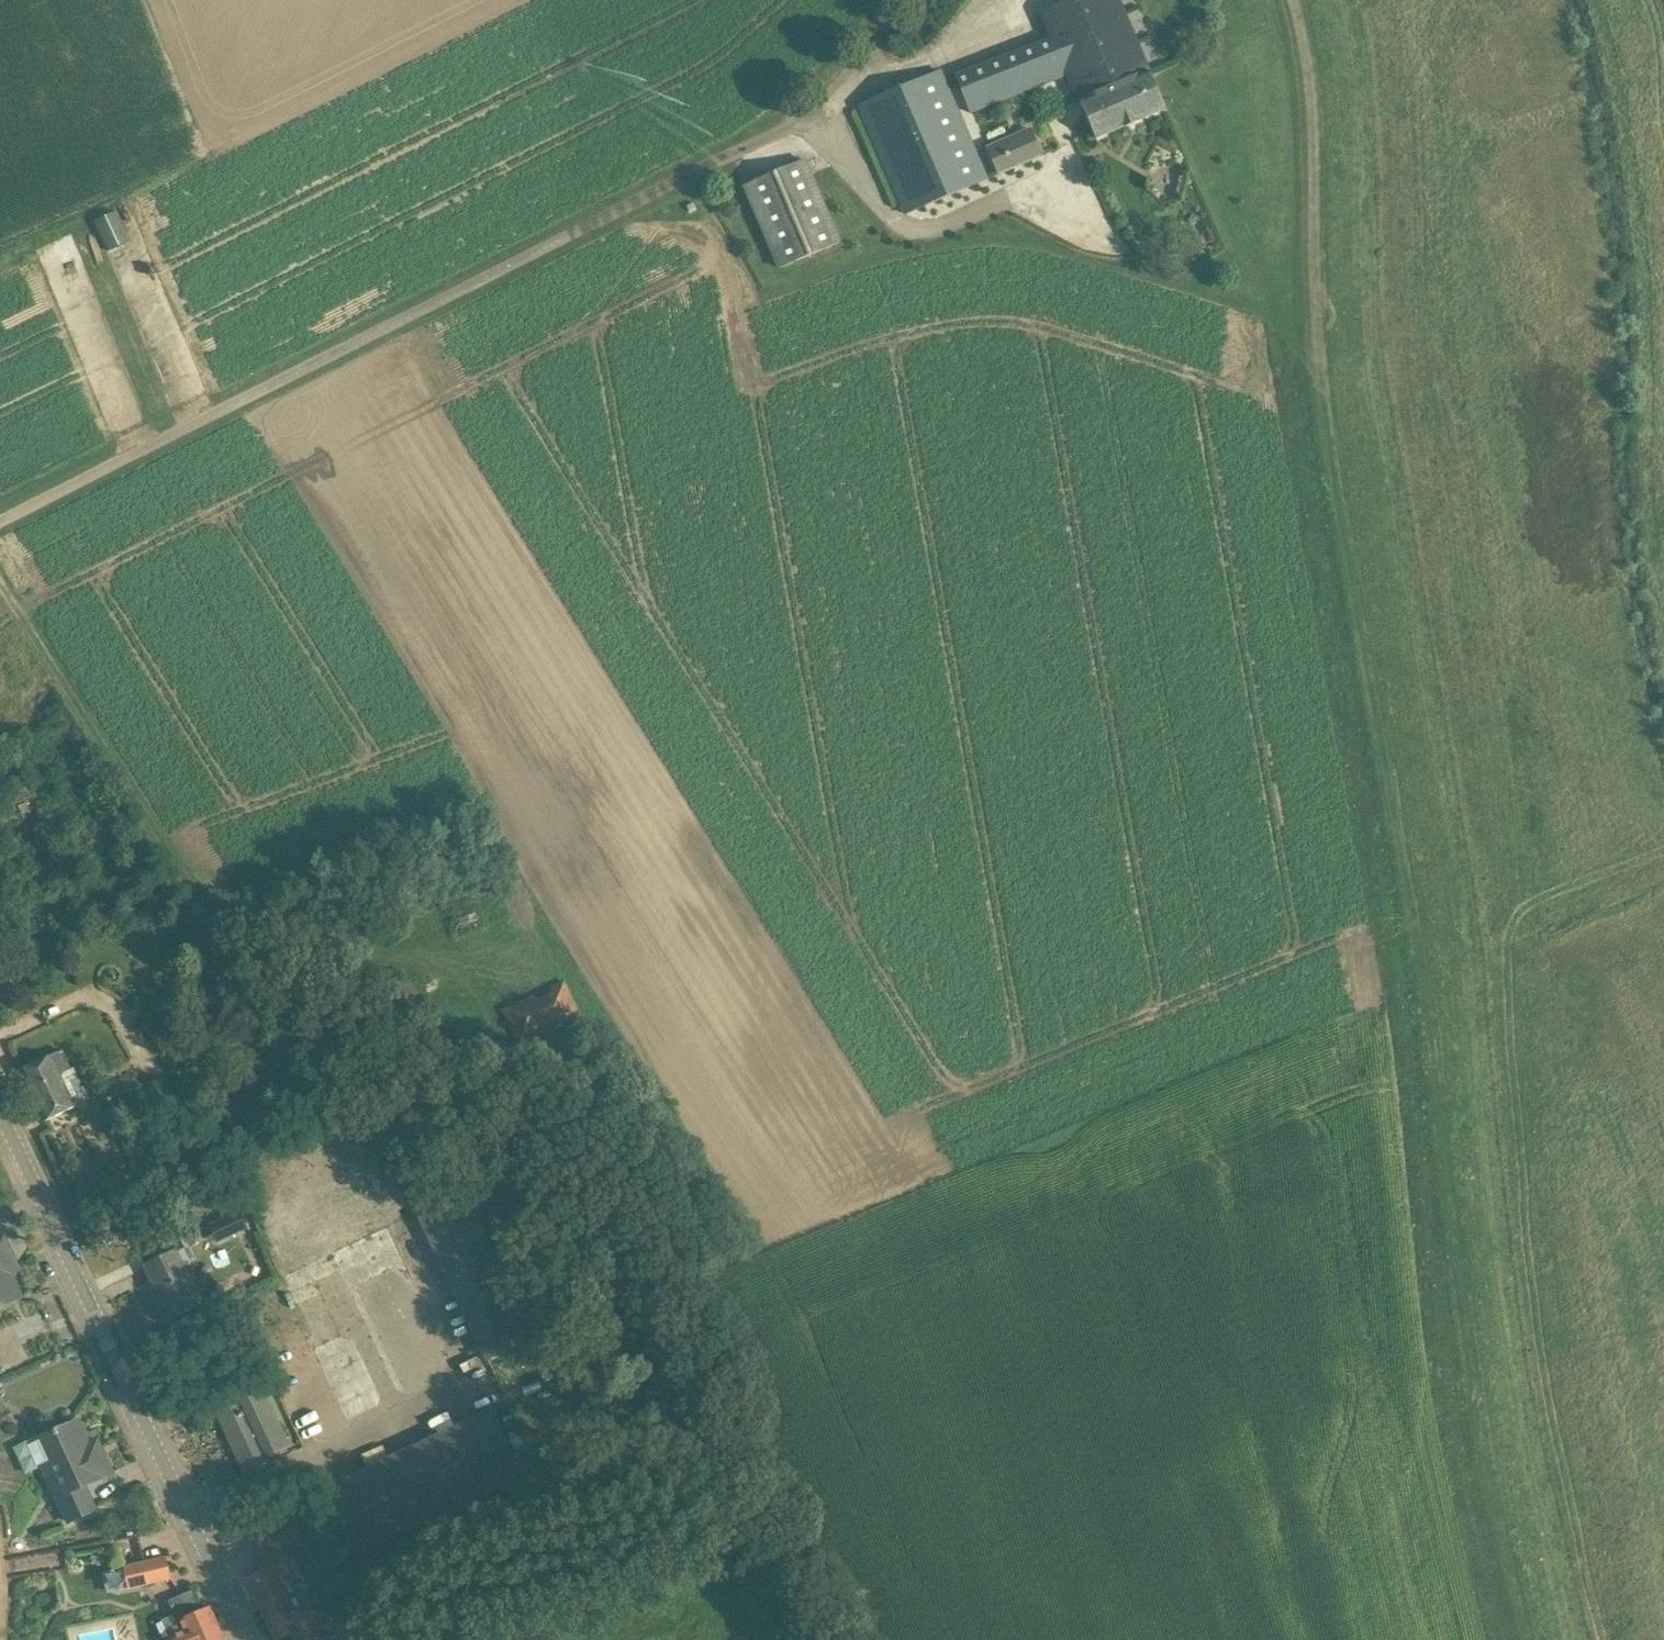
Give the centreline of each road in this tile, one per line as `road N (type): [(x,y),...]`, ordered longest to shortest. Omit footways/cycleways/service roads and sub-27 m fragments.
road 1 (track): [(1530,1639),(1497,1518),(1418,940),(1319,379),(1311,96),(1290,0)]
road 2 (unclassified): [(0,522),(786,127)]
road 3 (tertiary): [(246,1639),(0,1109)]

